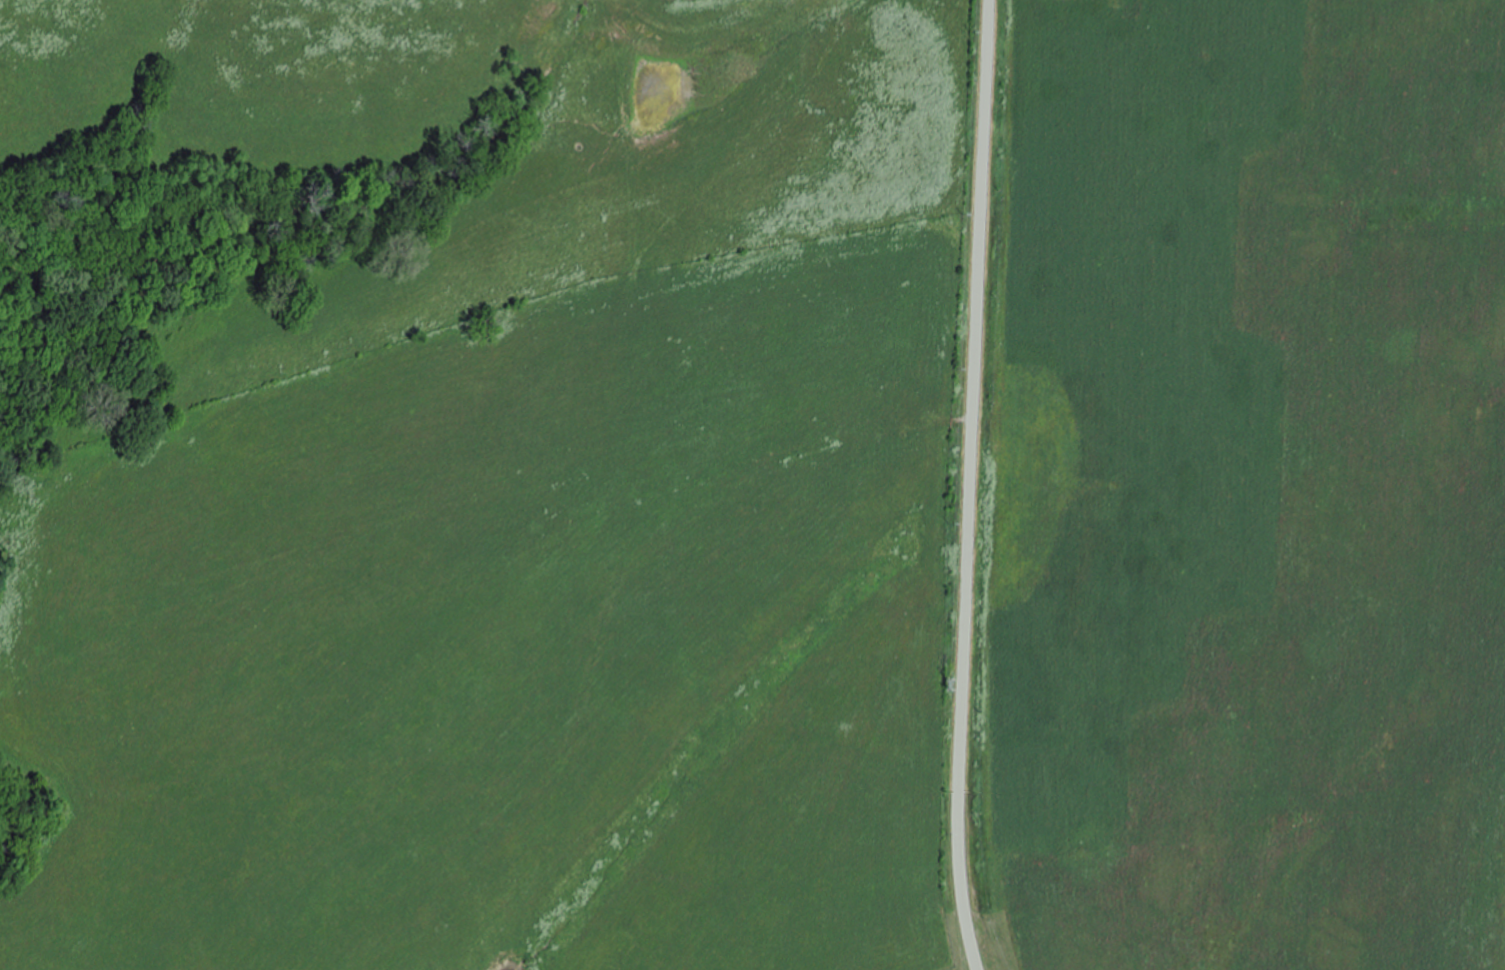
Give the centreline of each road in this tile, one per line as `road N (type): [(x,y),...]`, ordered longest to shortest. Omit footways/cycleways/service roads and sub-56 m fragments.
road 1 (tertiary): [(979,969),(964,902),(959,805),(989,0)]

